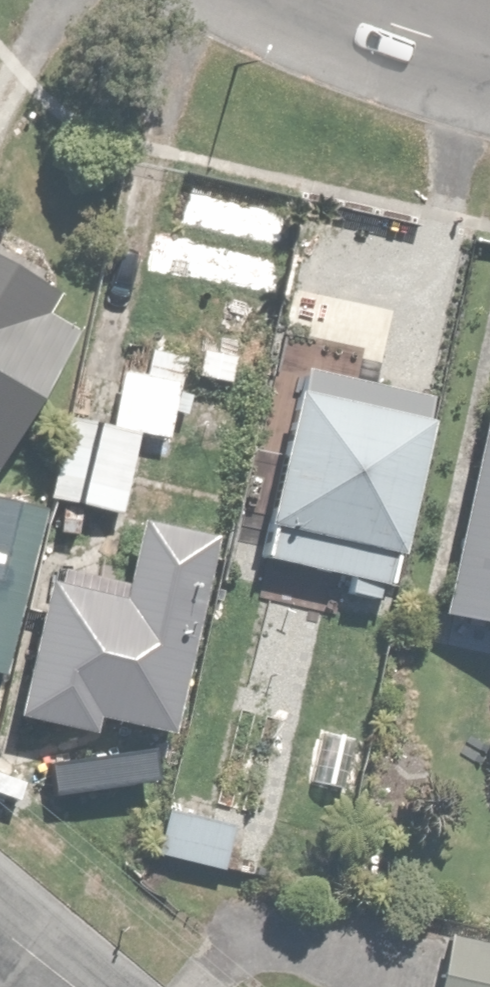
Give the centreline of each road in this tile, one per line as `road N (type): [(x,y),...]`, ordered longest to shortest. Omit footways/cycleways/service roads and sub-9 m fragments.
road 1 (residential): [(332,0),(489,54)]

